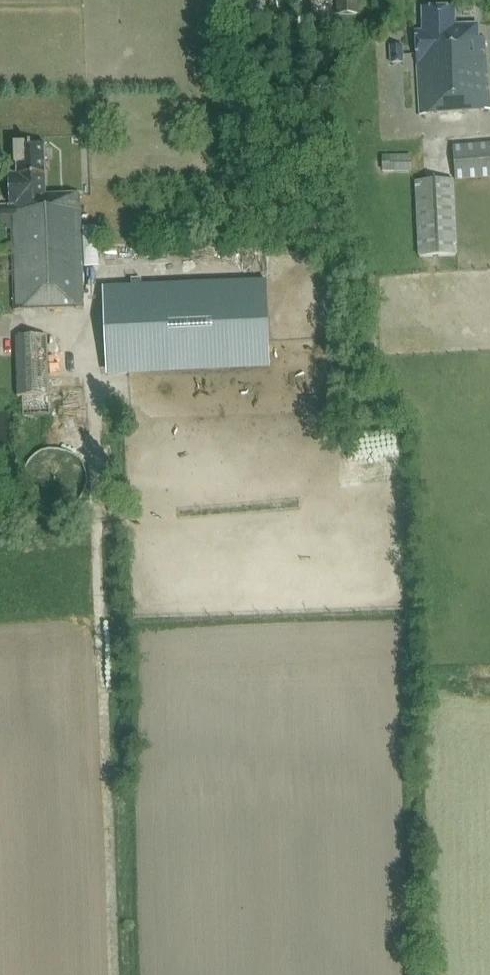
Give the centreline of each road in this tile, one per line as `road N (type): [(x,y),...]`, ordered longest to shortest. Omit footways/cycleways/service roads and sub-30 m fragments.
road 1 (track): [(99,452),(115,974)]

